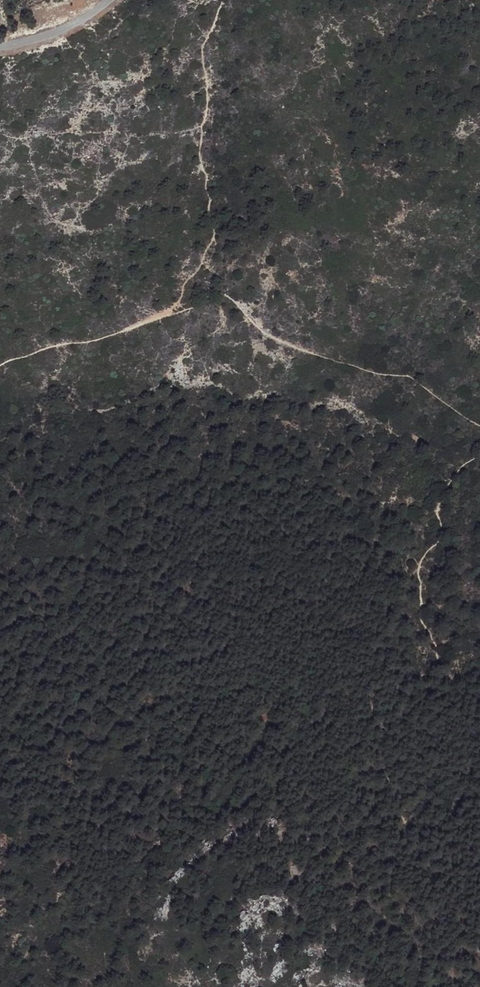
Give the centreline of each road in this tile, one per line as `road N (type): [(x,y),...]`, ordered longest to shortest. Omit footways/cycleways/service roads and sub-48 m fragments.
road 1 (unclassified): [(0,46),(62,32),(111,0)]

